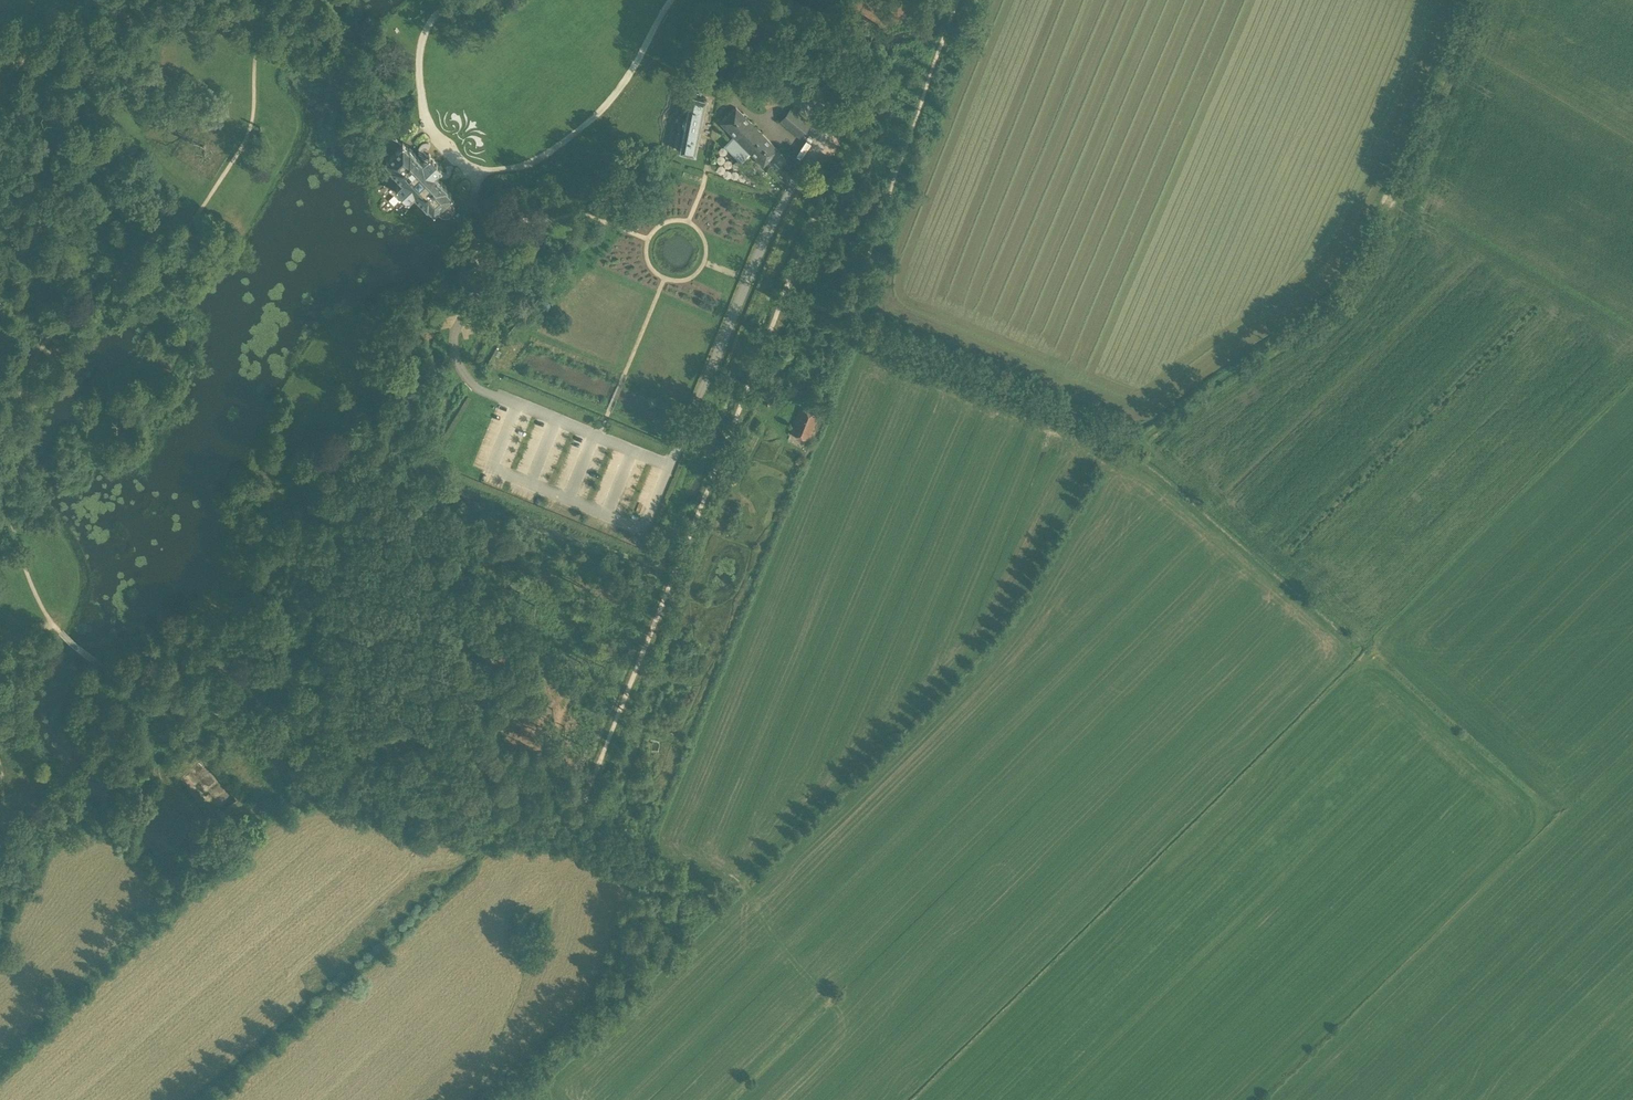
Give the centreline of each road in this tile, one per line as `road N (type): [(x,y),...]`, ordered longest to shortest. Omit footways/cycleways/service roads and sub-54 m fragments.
road 1 (track): [(842,315),(1145,439),(1343,290),(1475,0)]
road 2 (unclassified): [(0,54),(132,0)]

